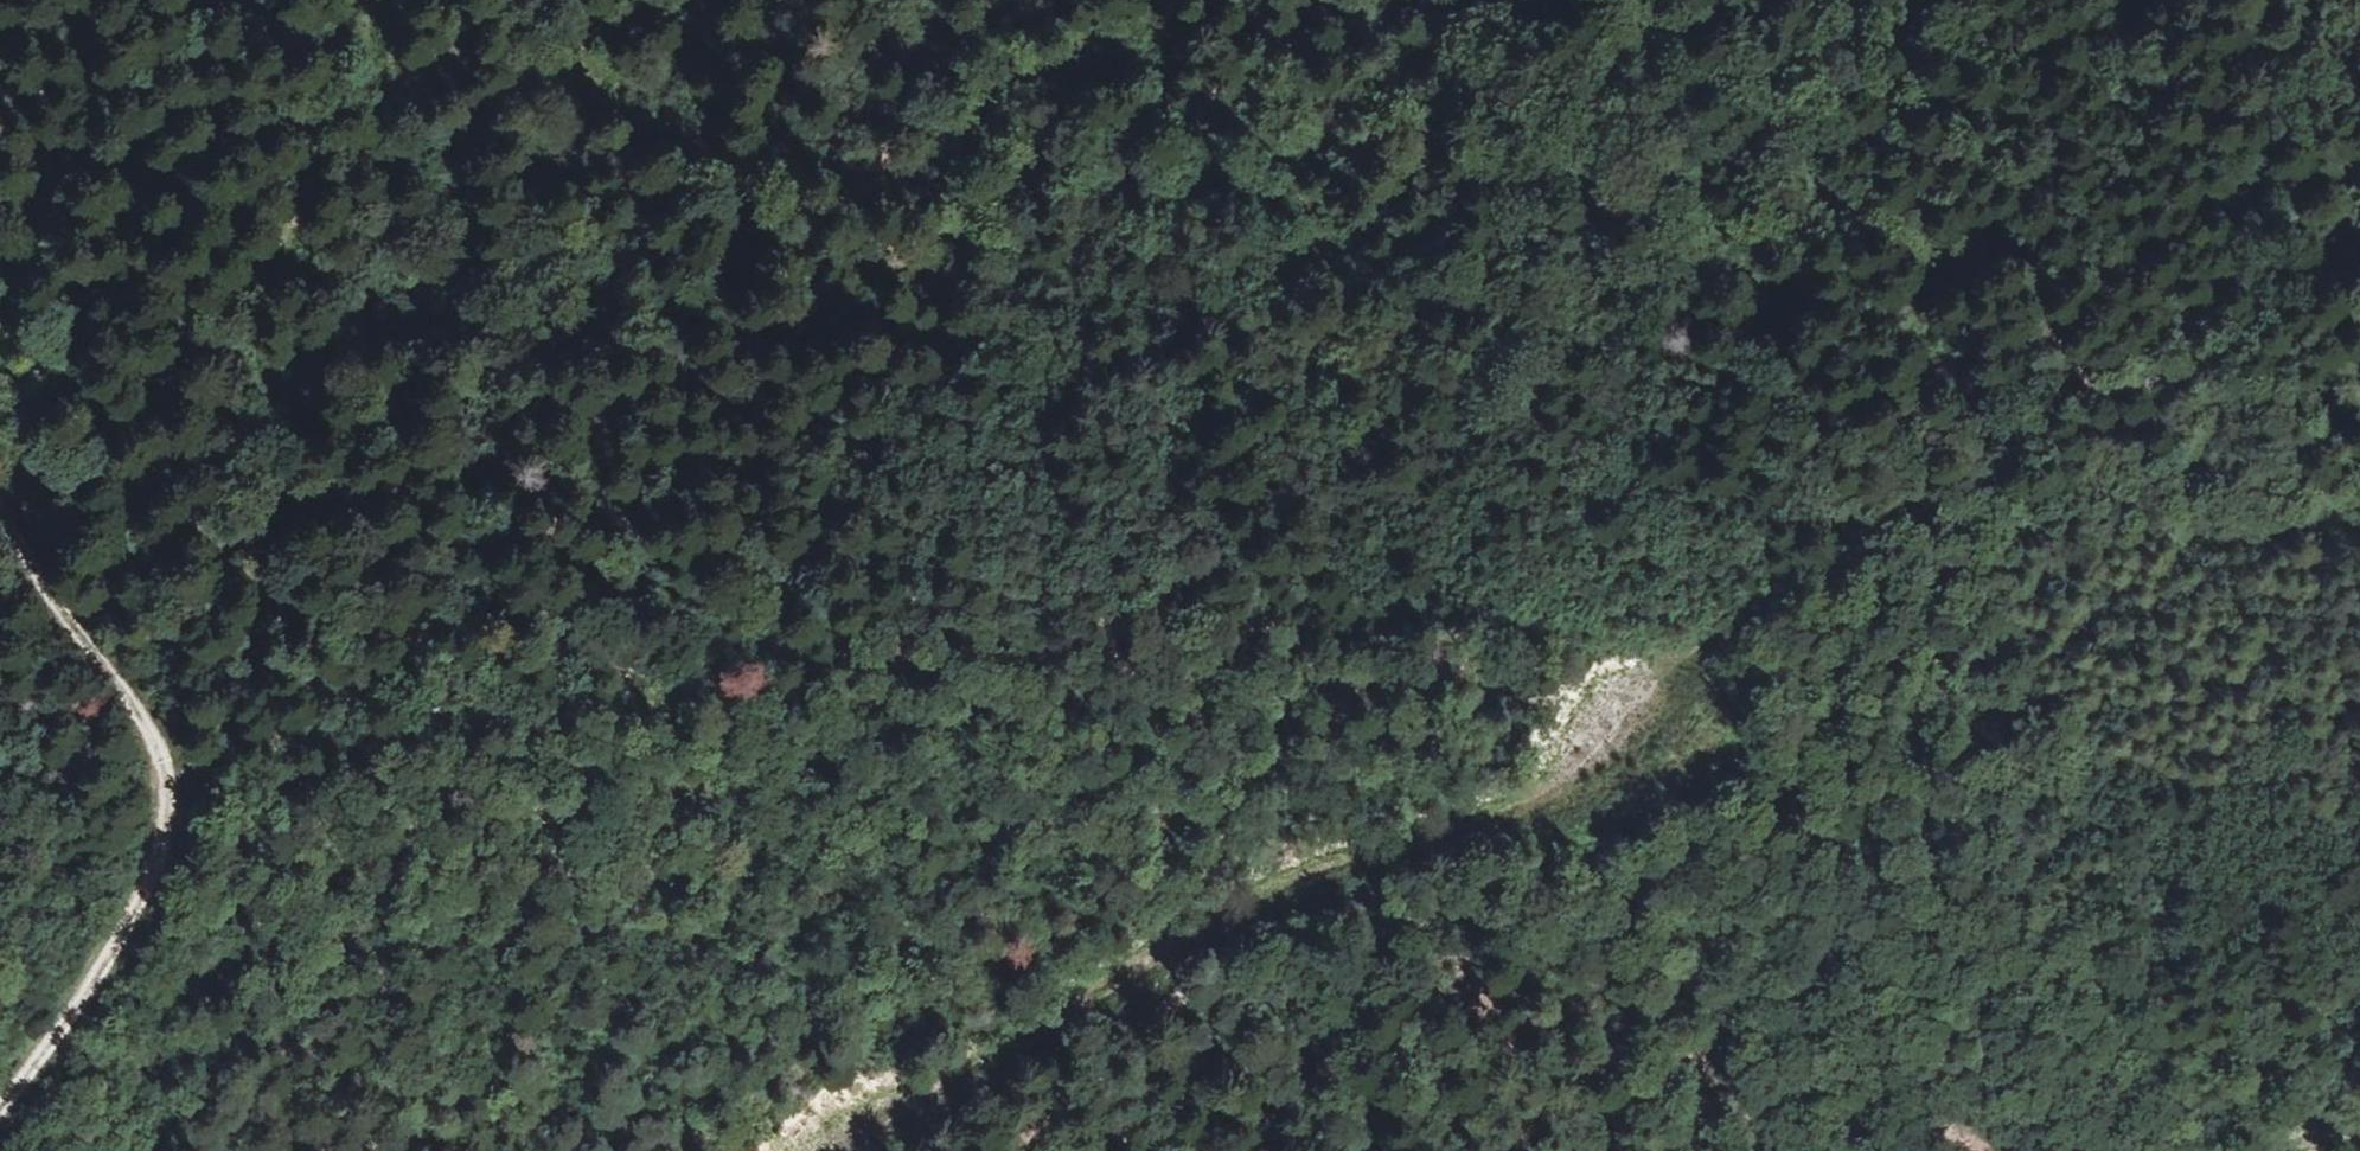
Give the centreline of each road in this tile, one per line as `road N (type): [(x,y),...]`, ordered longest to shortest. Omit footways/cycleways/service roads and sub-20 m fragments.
road 1 (track): [(844,1150),(969,1058),(1124,967),(1288,888),(1533,812),(1659,706),(1701,647)]
road 2 (track): [(0,1105),(106,970),(179,827),(176,733),(83,616),(0,473)]

